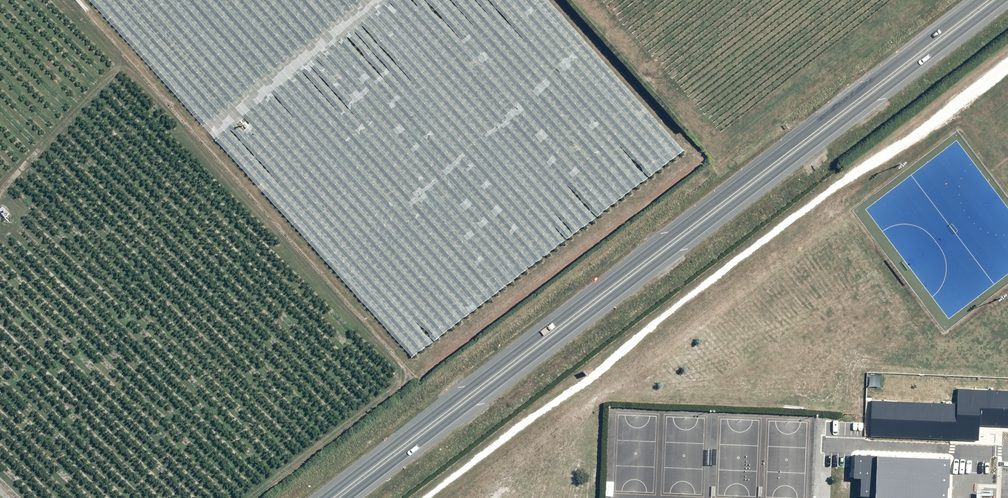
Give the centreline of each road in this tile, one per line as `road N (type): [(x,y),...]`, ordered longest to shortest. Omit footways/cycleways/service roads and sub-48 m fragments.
road 1 (trunk): [(326,497),(981,0)]
road 2 (trunk): [(1001,0),(347,497)]

